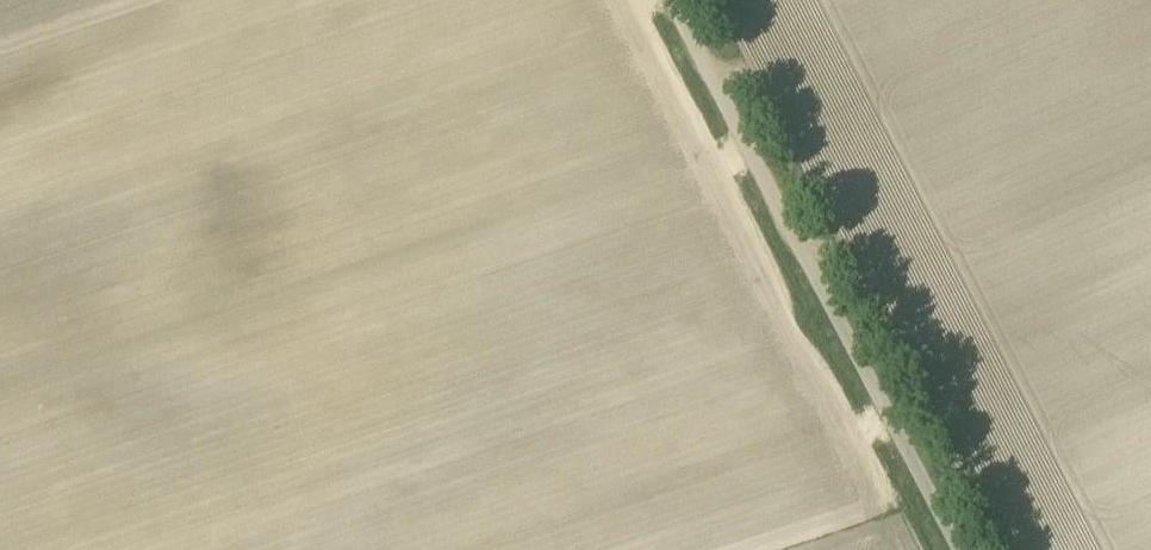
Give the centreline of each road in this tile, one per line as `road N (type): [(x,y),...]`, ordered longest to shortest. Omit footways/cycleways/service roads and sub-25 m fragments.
road 1 (unclassified): [(966,549),(677,0)]

